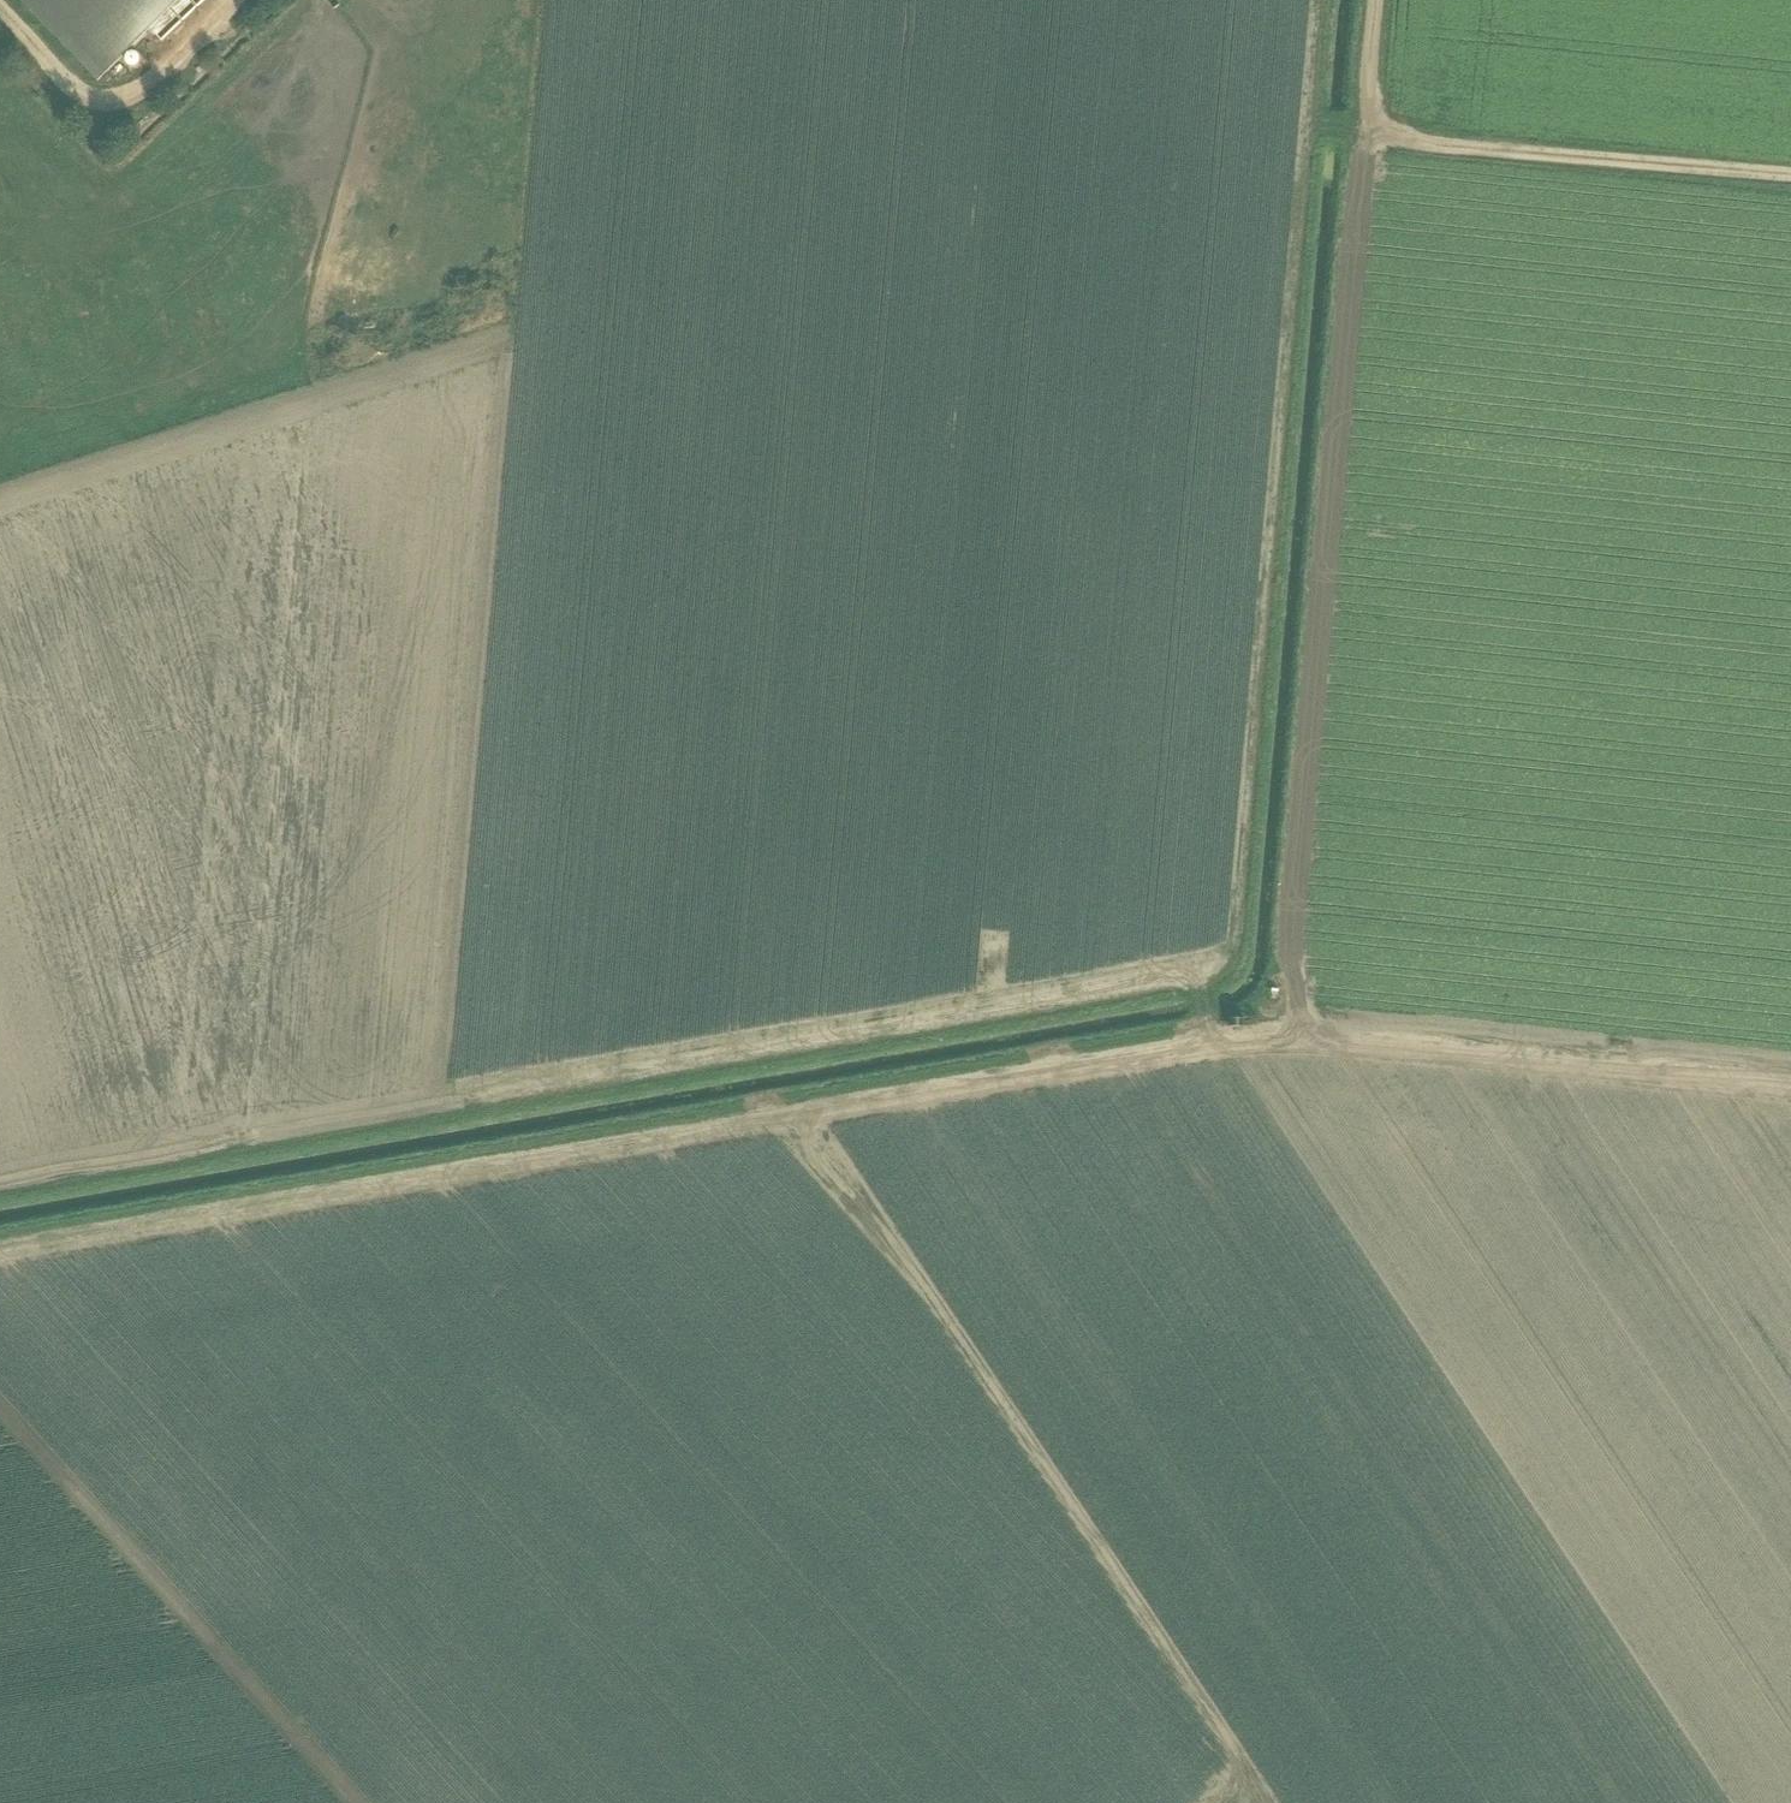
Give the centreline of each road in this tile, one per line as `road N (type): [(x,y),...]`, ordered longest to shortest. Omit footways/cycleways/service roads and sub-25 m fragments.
road 1 (track): [(1376,0),(1369,83),(1377,124),(1411,139),(1790,178)]

